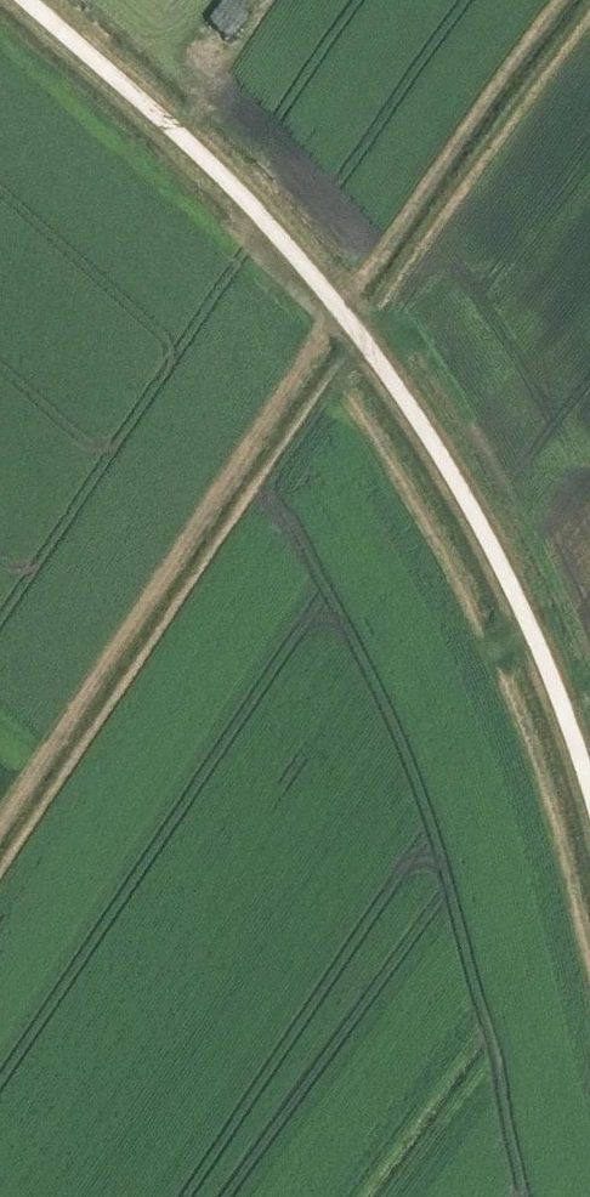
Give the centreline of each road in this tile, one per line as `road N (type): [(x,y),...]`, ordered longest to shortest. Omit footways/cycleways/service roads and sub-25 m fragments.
road 1 (unclassified): [(589,796),(526,614),(435,443),(353,322),(265,220),(24,0)]

